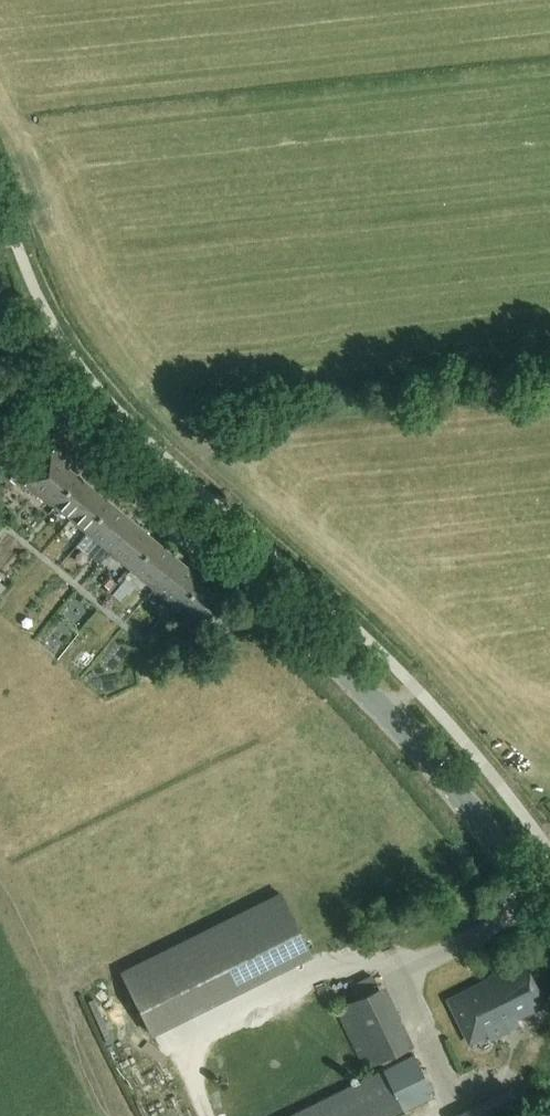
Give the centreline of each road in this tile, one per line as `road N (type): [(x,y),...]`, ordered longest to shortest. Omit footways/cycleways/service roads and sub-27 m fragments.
road 1 (tertiary): [(549,916),(439,769),(352,678),(91,441),(0,314)]

